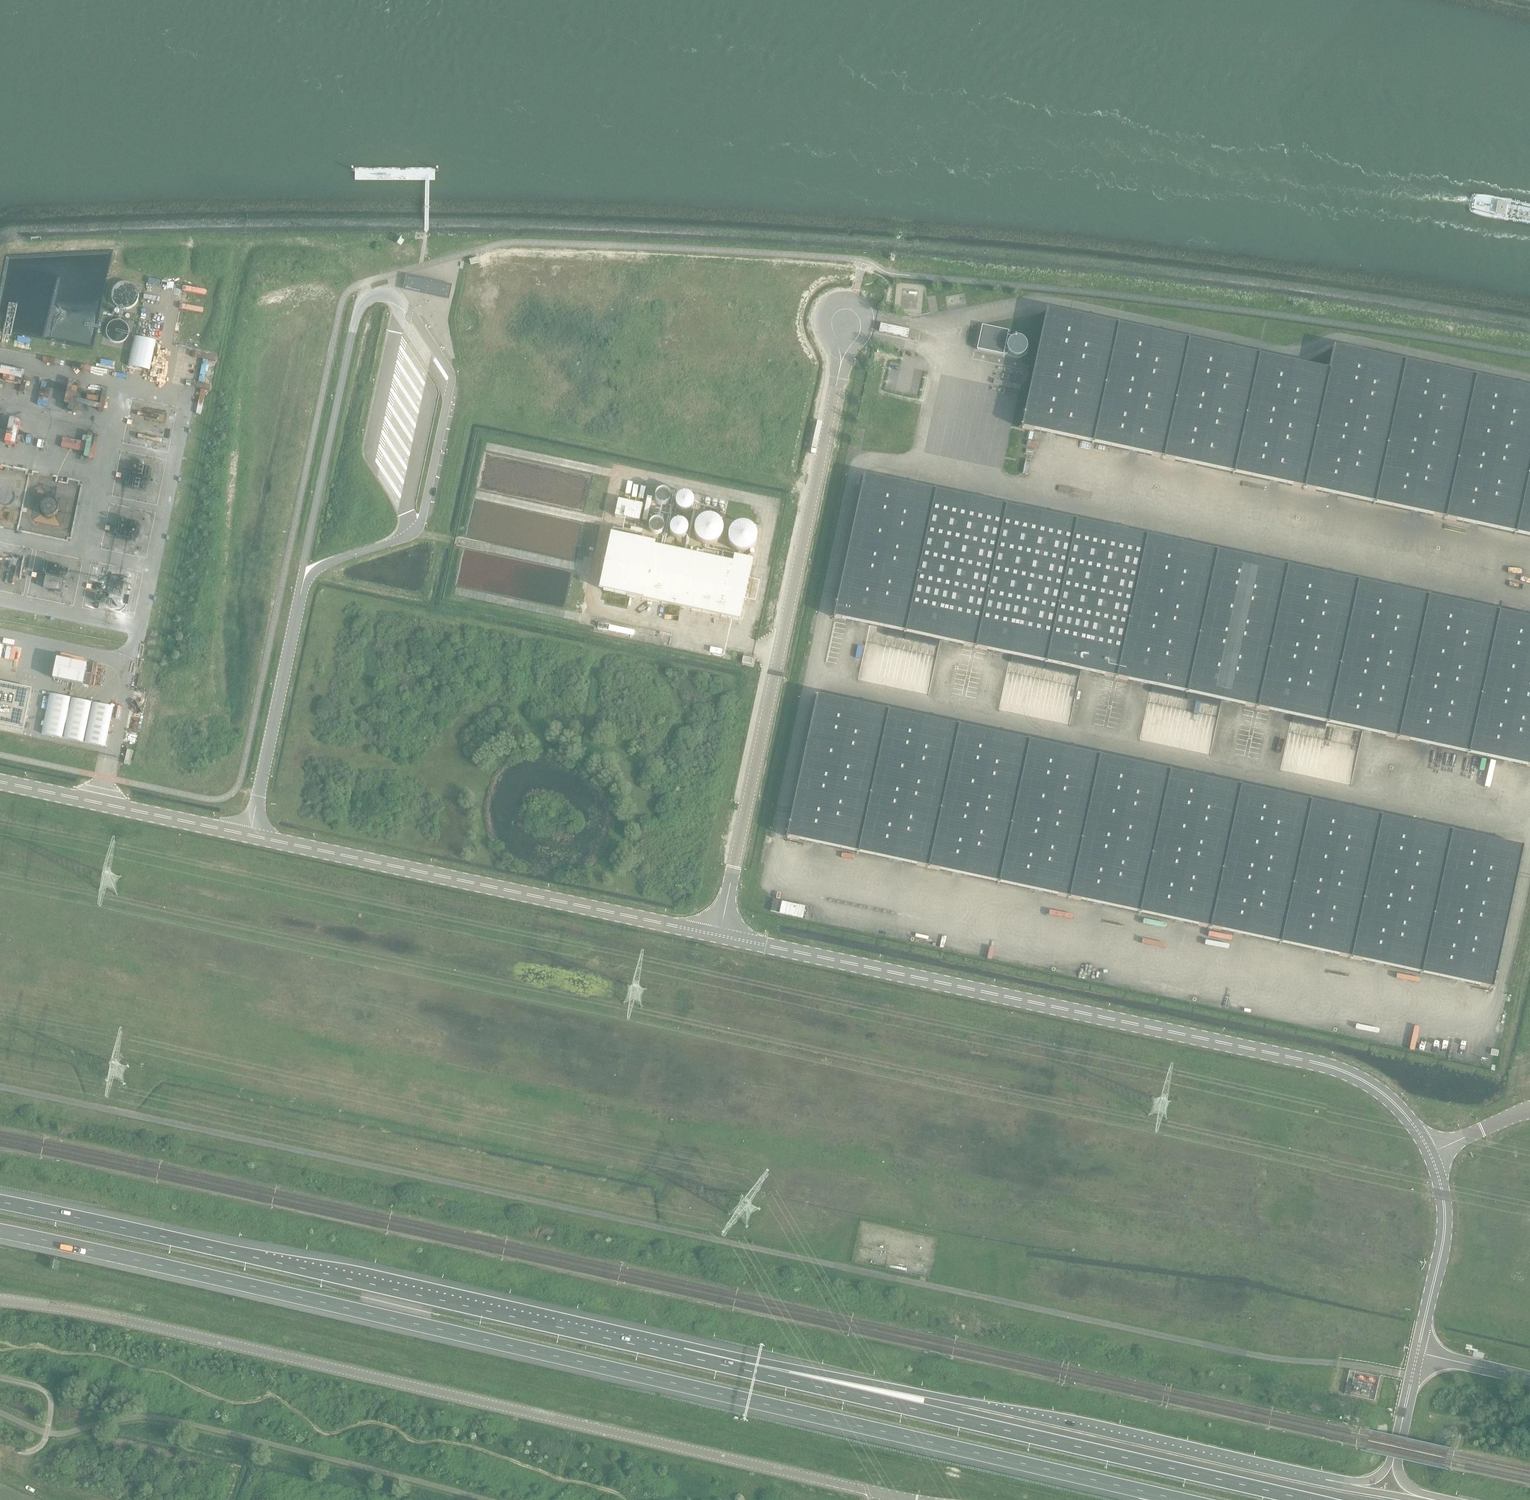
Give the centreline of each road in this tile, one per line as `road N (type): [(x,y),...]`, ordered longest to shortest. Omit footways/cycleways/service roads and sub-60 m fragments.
road 1 (motorway): [(236,1282),(1183,1499)]
road 2 (unclassified): [(720,938),(1320,1064),(1369,1083),(1421,1136),(1444,1193),(1444,1246),(1418,1354)]
road 3 (unclassified): [(912,1499),(123,1319),(0,1300)]
road 4 (unclassified): [(300,603),(318,571),(402,540),(422,520),(451,377),(411,315),(389,296),(359,307),(304,569)]
road 5 (trunk): [(683,1356),(0,1201)]
road 6 (unclassified): [(720,938),(857,292)]
road 7 (primary): [(1343,1486),(849,1379)]
road 8 (unclassified): [(250,835),(720,938)]
road 9 (motorway): [(1310,1499),(845,1393)]
road 10 (unclassified): [(0,784),(250,835)]
road 11 (trunk): [(0,1231),(236,1282)]
road 12 (unclassified): [(300,603),(250,835)]
road 13 (trunk): [(849,1379),(683,1356)]
road 14 (trunk): [(845,1393),(683,1356)]

